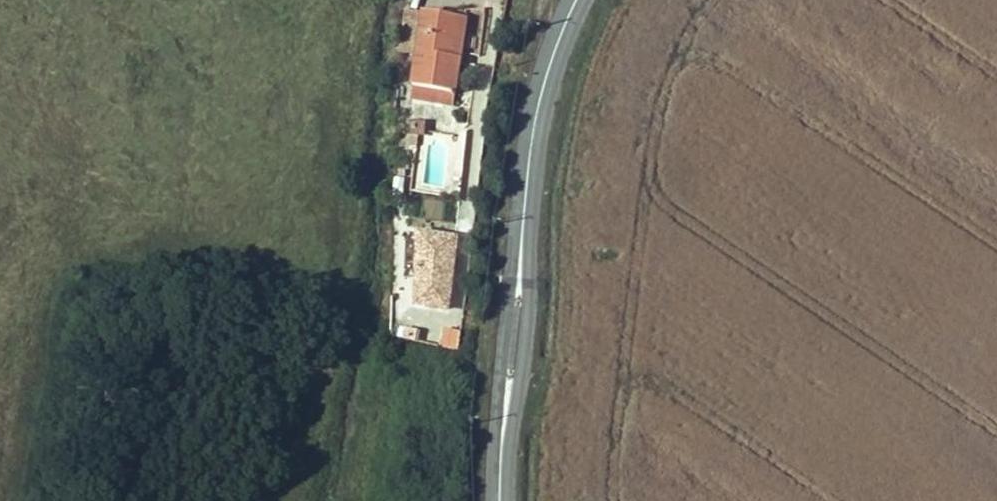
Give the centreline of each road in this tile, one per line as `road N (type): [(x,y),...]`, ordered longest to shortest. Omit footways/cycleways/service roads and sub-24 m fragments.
road 1 (residential): [(498,500),(504,308),(524,145),(574,0)]

